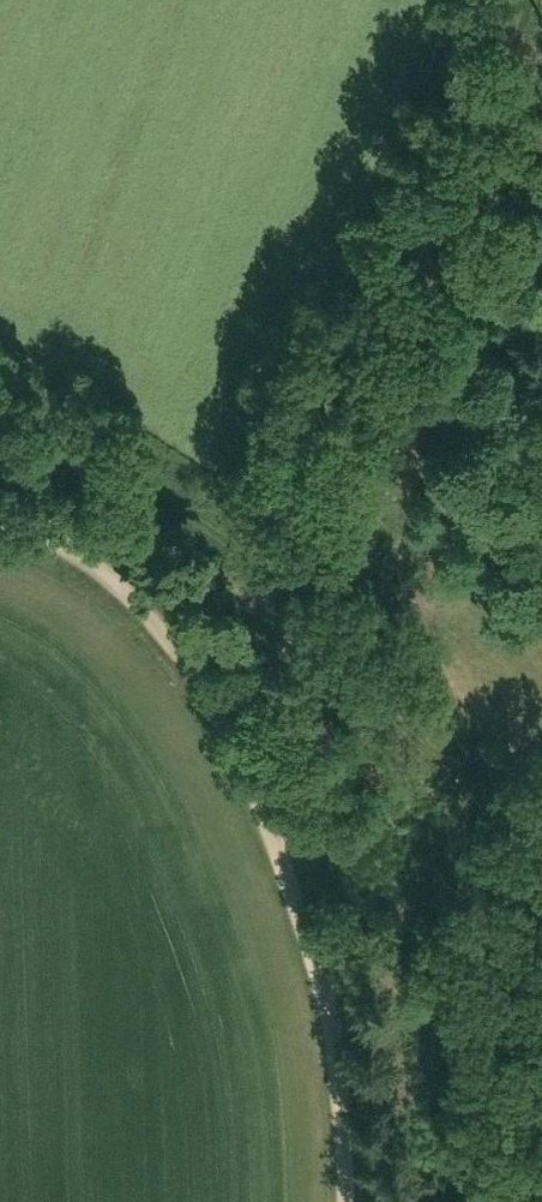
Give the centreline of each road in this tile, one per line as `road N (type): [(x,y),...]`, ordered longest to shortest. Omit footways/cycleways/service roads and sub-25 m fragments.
road 1 (track): [(347,1201),(324,976),(270,820),(218,716),(133,600),(78,551),(0,526)]
road 2 (track): [(541,876),(318,605),(47,437),(0,421)]
road 3 (track): [(318,605),(340,574),(517,0)]
road 4 (track): [(330,621),(277,683),(223,725)]

